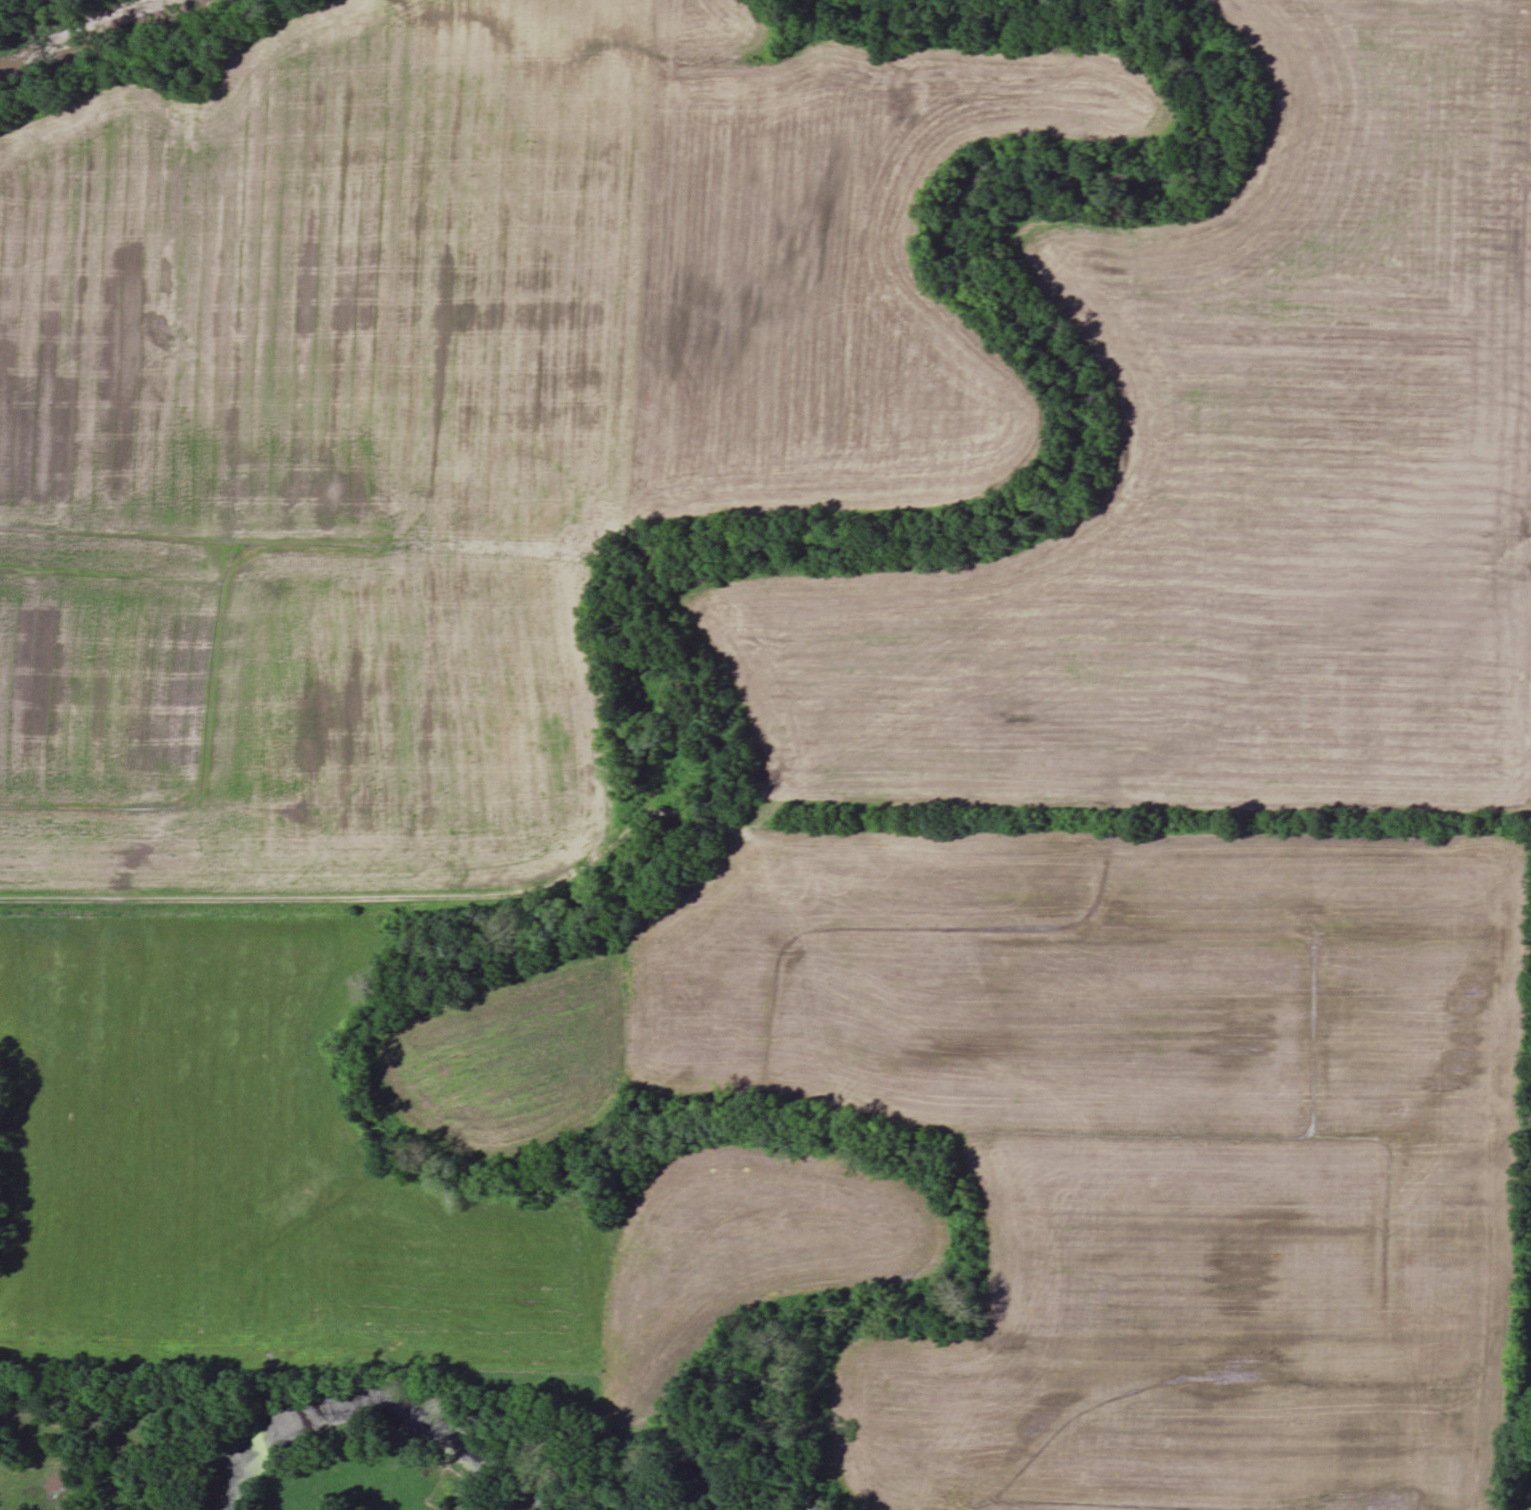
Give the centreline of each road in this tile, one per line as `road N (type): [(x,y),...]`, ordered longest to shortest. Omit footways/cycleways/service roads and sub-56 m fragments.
road 1 (residential): [(0,901),(489,898),(568,884),(628,837)]

